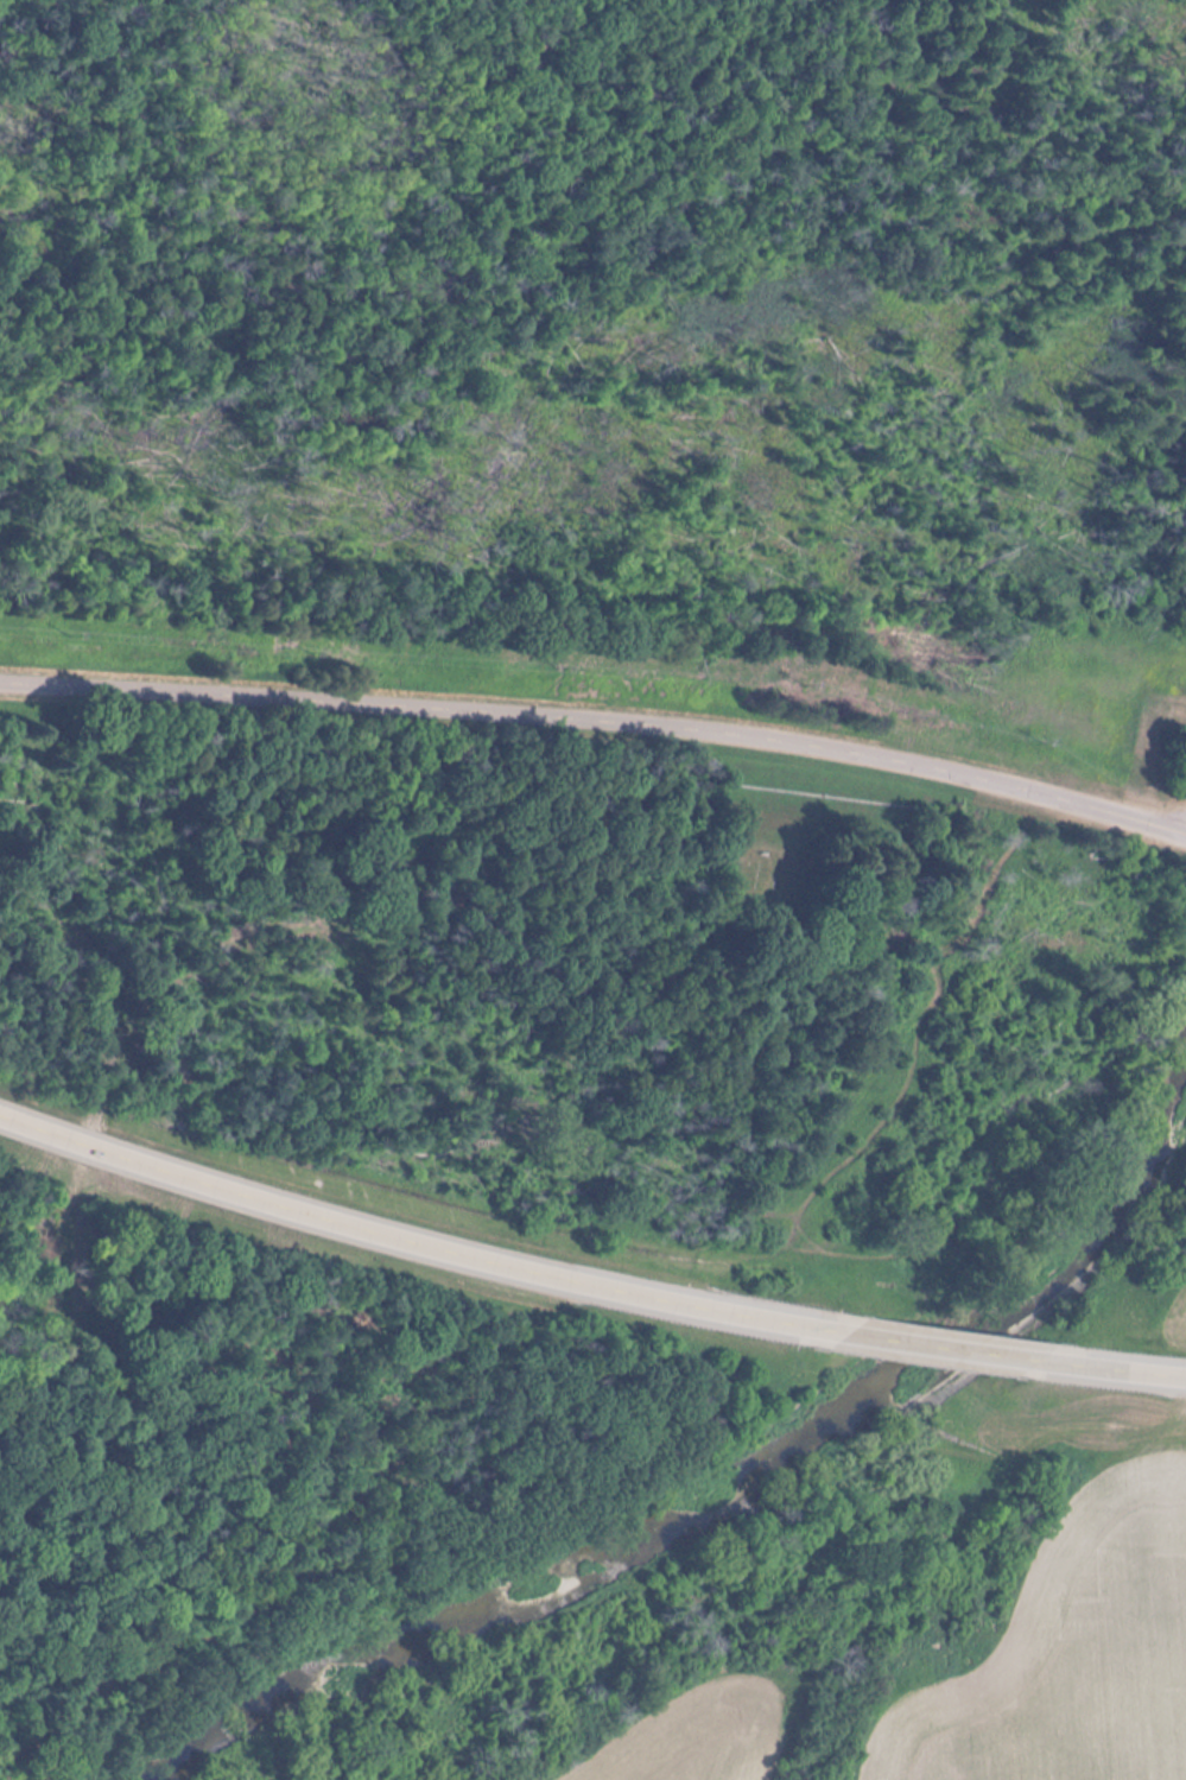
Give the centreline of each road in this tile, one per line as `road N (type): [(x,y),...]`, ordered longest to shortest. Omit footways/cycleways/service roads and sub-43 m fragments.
road 1 (secondary): [(0,680),(750,735),(1002,781),(1185,834)]
road 2 (primary): [(0,1112),(417,1243),(839,1334)]
road 3 (primary): [(839,1334),(1038,1363)]
road 4 (primary): [(1038,1363),(1185,1378)]

